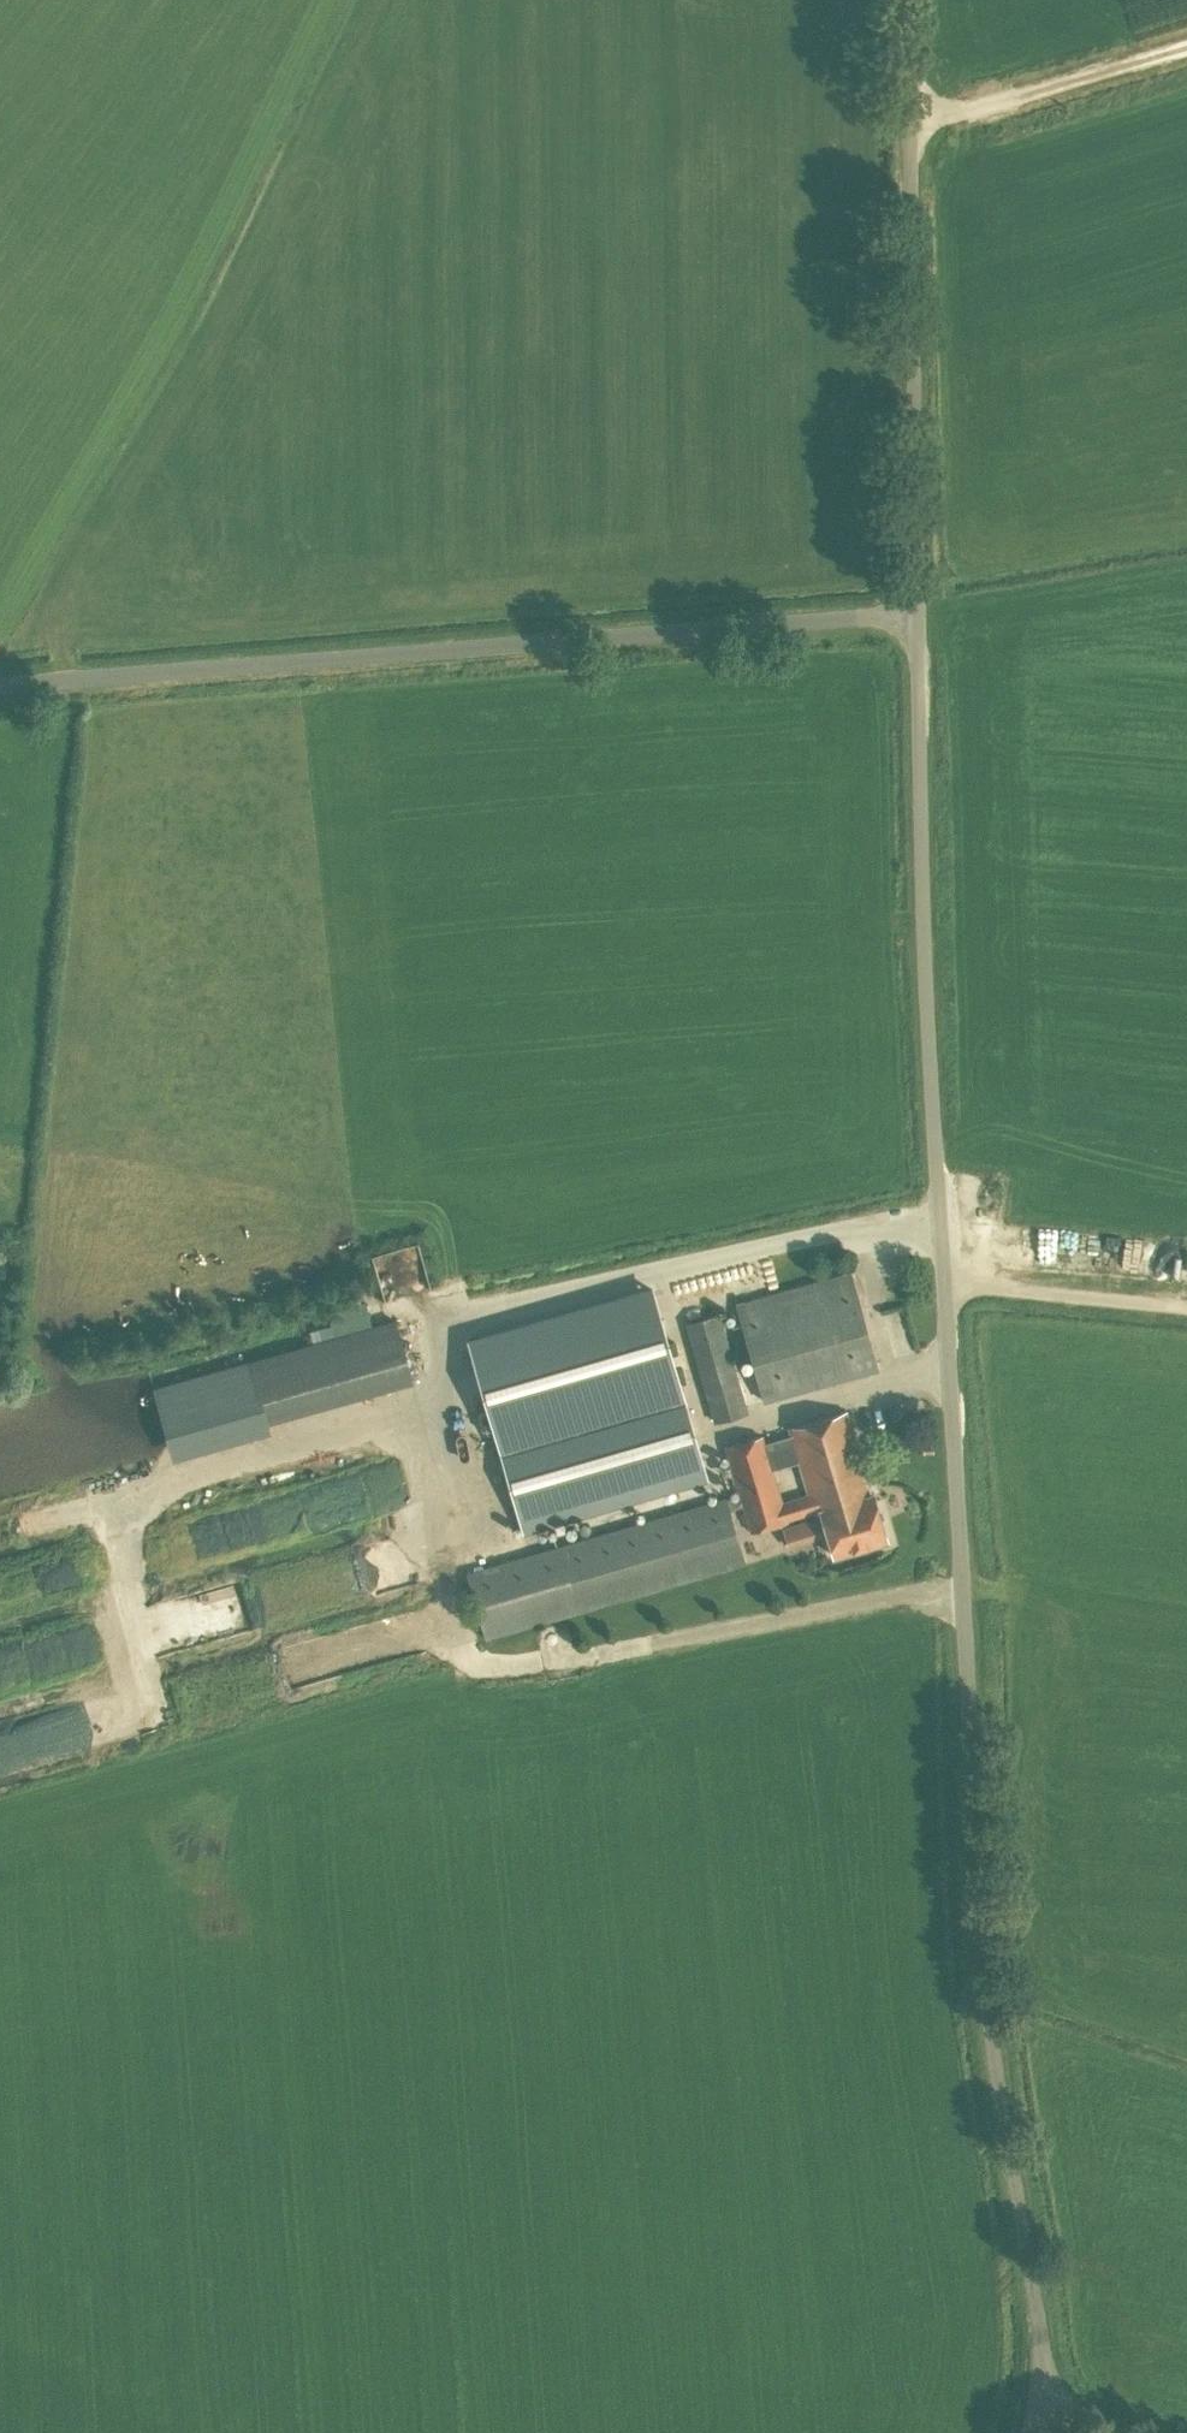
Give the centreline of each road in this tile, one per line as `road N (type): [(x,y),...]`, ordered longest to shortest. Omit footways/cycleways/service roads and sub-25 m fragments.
road 1 (unclassified): [(1064,2398),(1042,2356),(982,1953),(914,614)]
road 2 (unclassified): [(0,691),(914,614)]
road 3 (unclassified): [(914,614),(904,111)]
road 4 (unclassified): [(904,111),(1186,32)]

